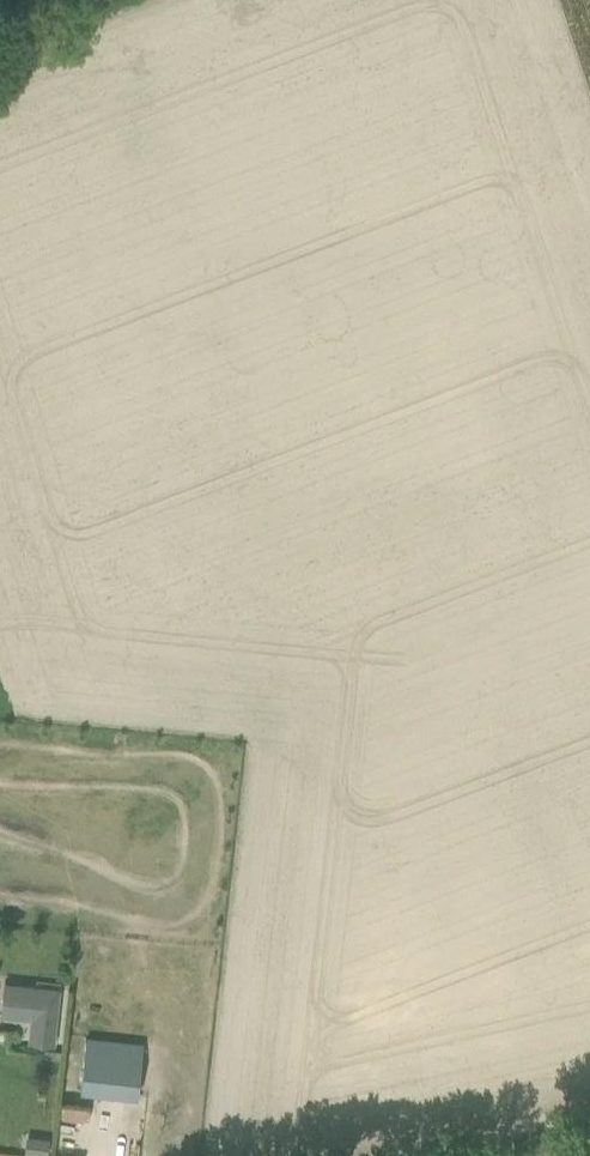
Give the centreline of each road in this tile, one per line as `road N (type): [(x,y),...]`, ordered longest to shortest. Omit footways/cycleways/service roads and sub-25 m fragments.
road 1 (track): [(395,1155),(589,1111)]

